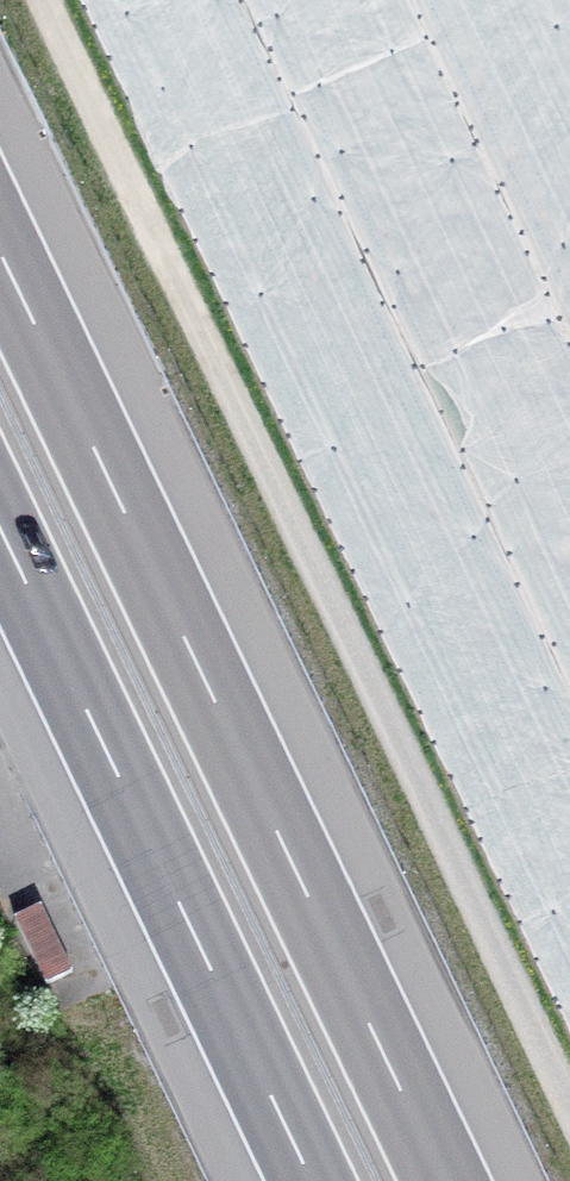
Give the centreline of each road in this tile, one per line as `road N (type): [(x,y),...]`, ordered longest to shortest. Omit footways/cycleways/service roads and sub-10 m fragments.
road 1 (track): [(45,0),(569,1102)]
road 2 (motorway): [(445,1180),(0,250)]
road 3 (motorway): [(0,528),(312,1180)]

